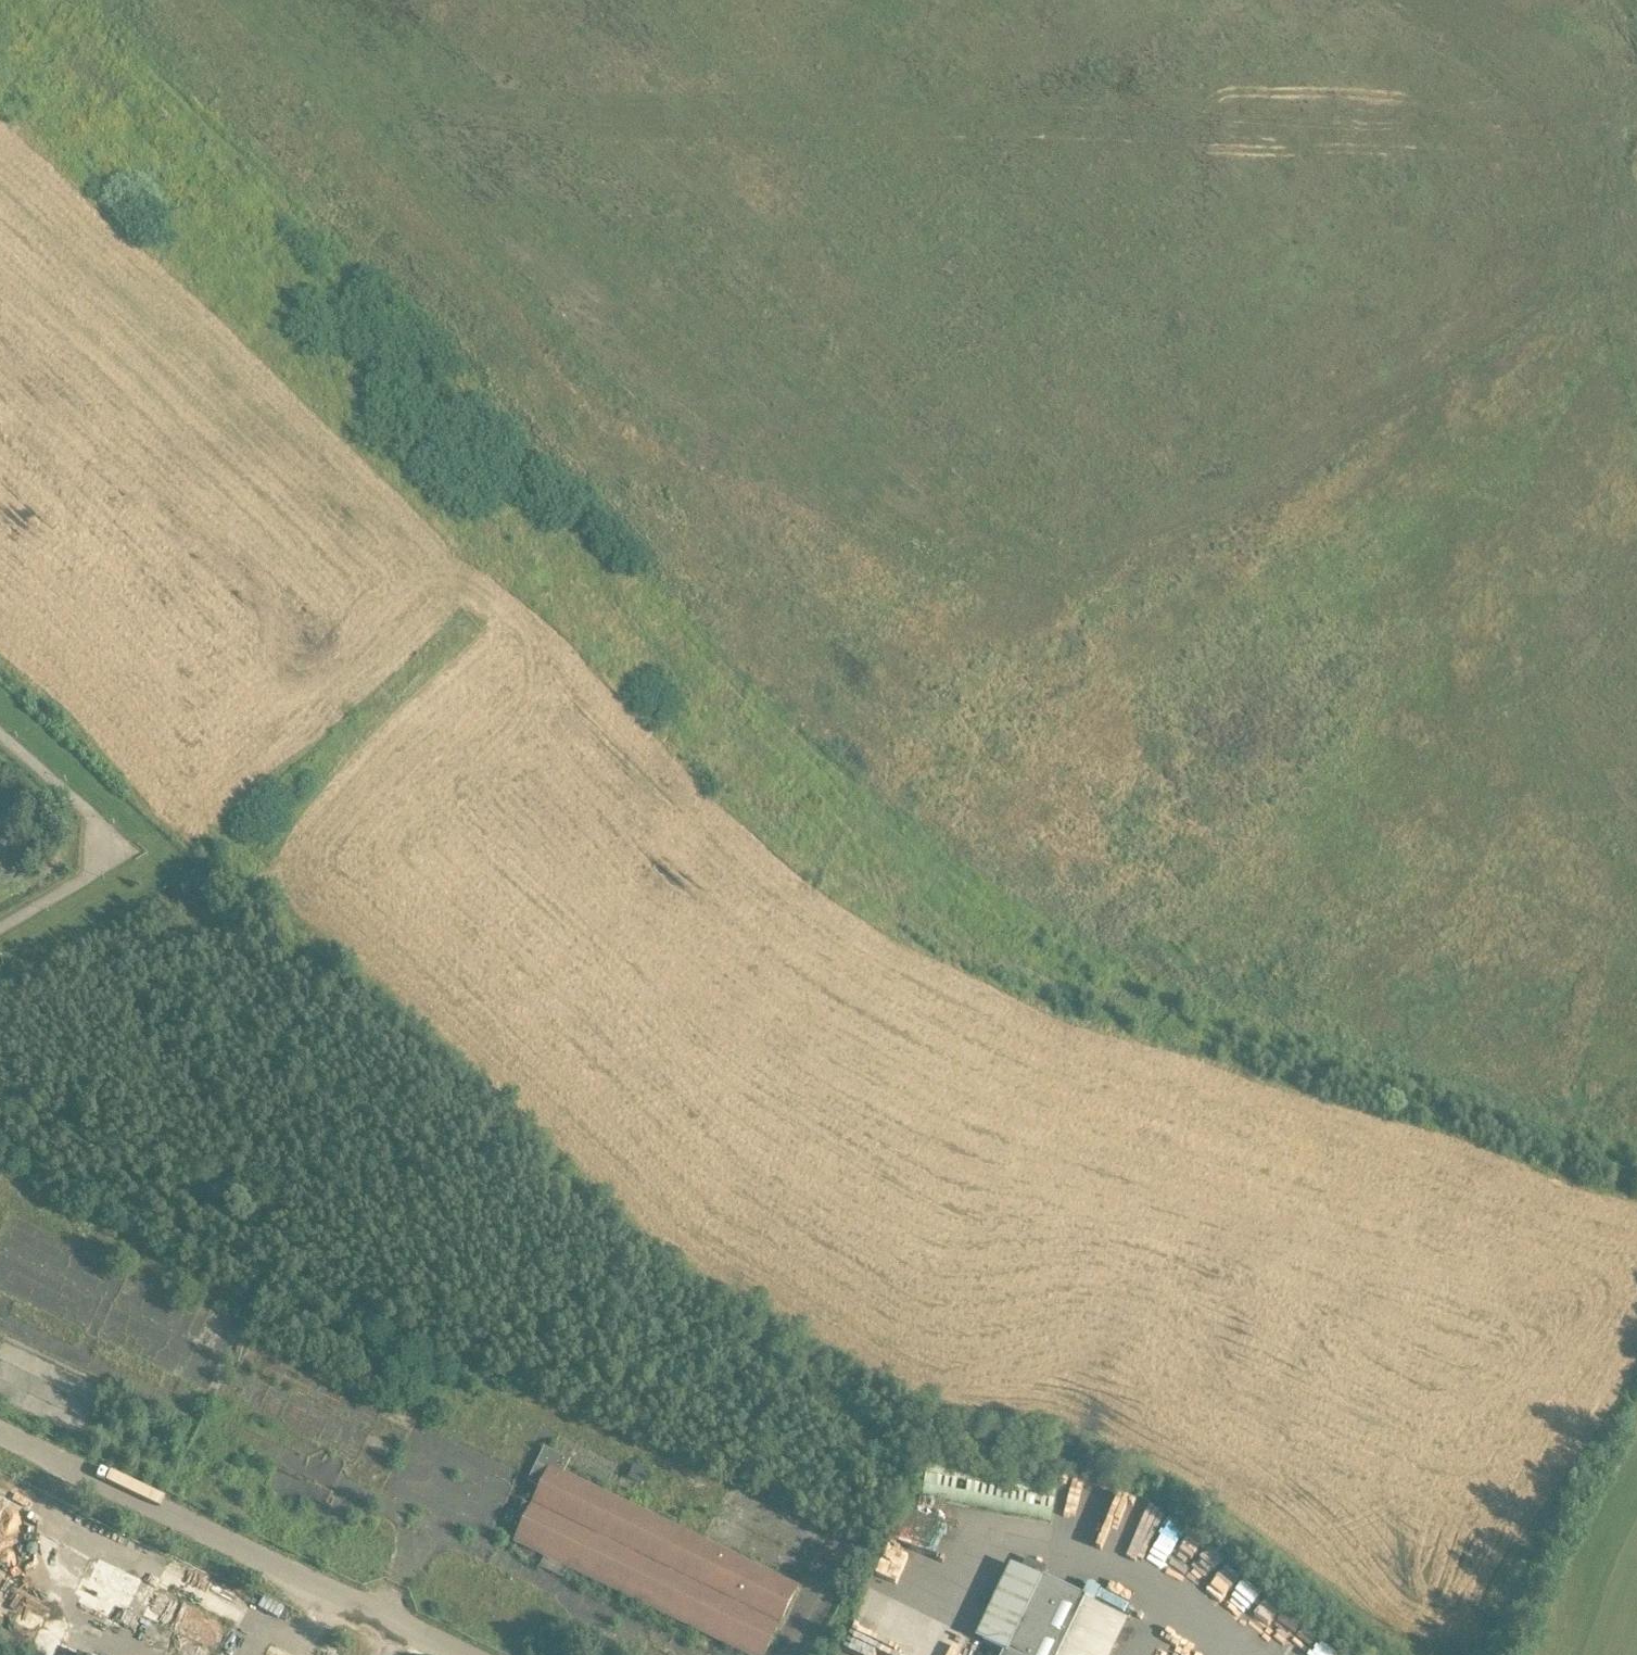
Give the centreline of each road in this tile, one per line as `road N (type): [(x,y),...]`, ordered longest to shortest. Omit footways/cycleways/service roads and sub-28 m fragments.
road 1 (unclassified): [(460,1654),(0,1436)]

